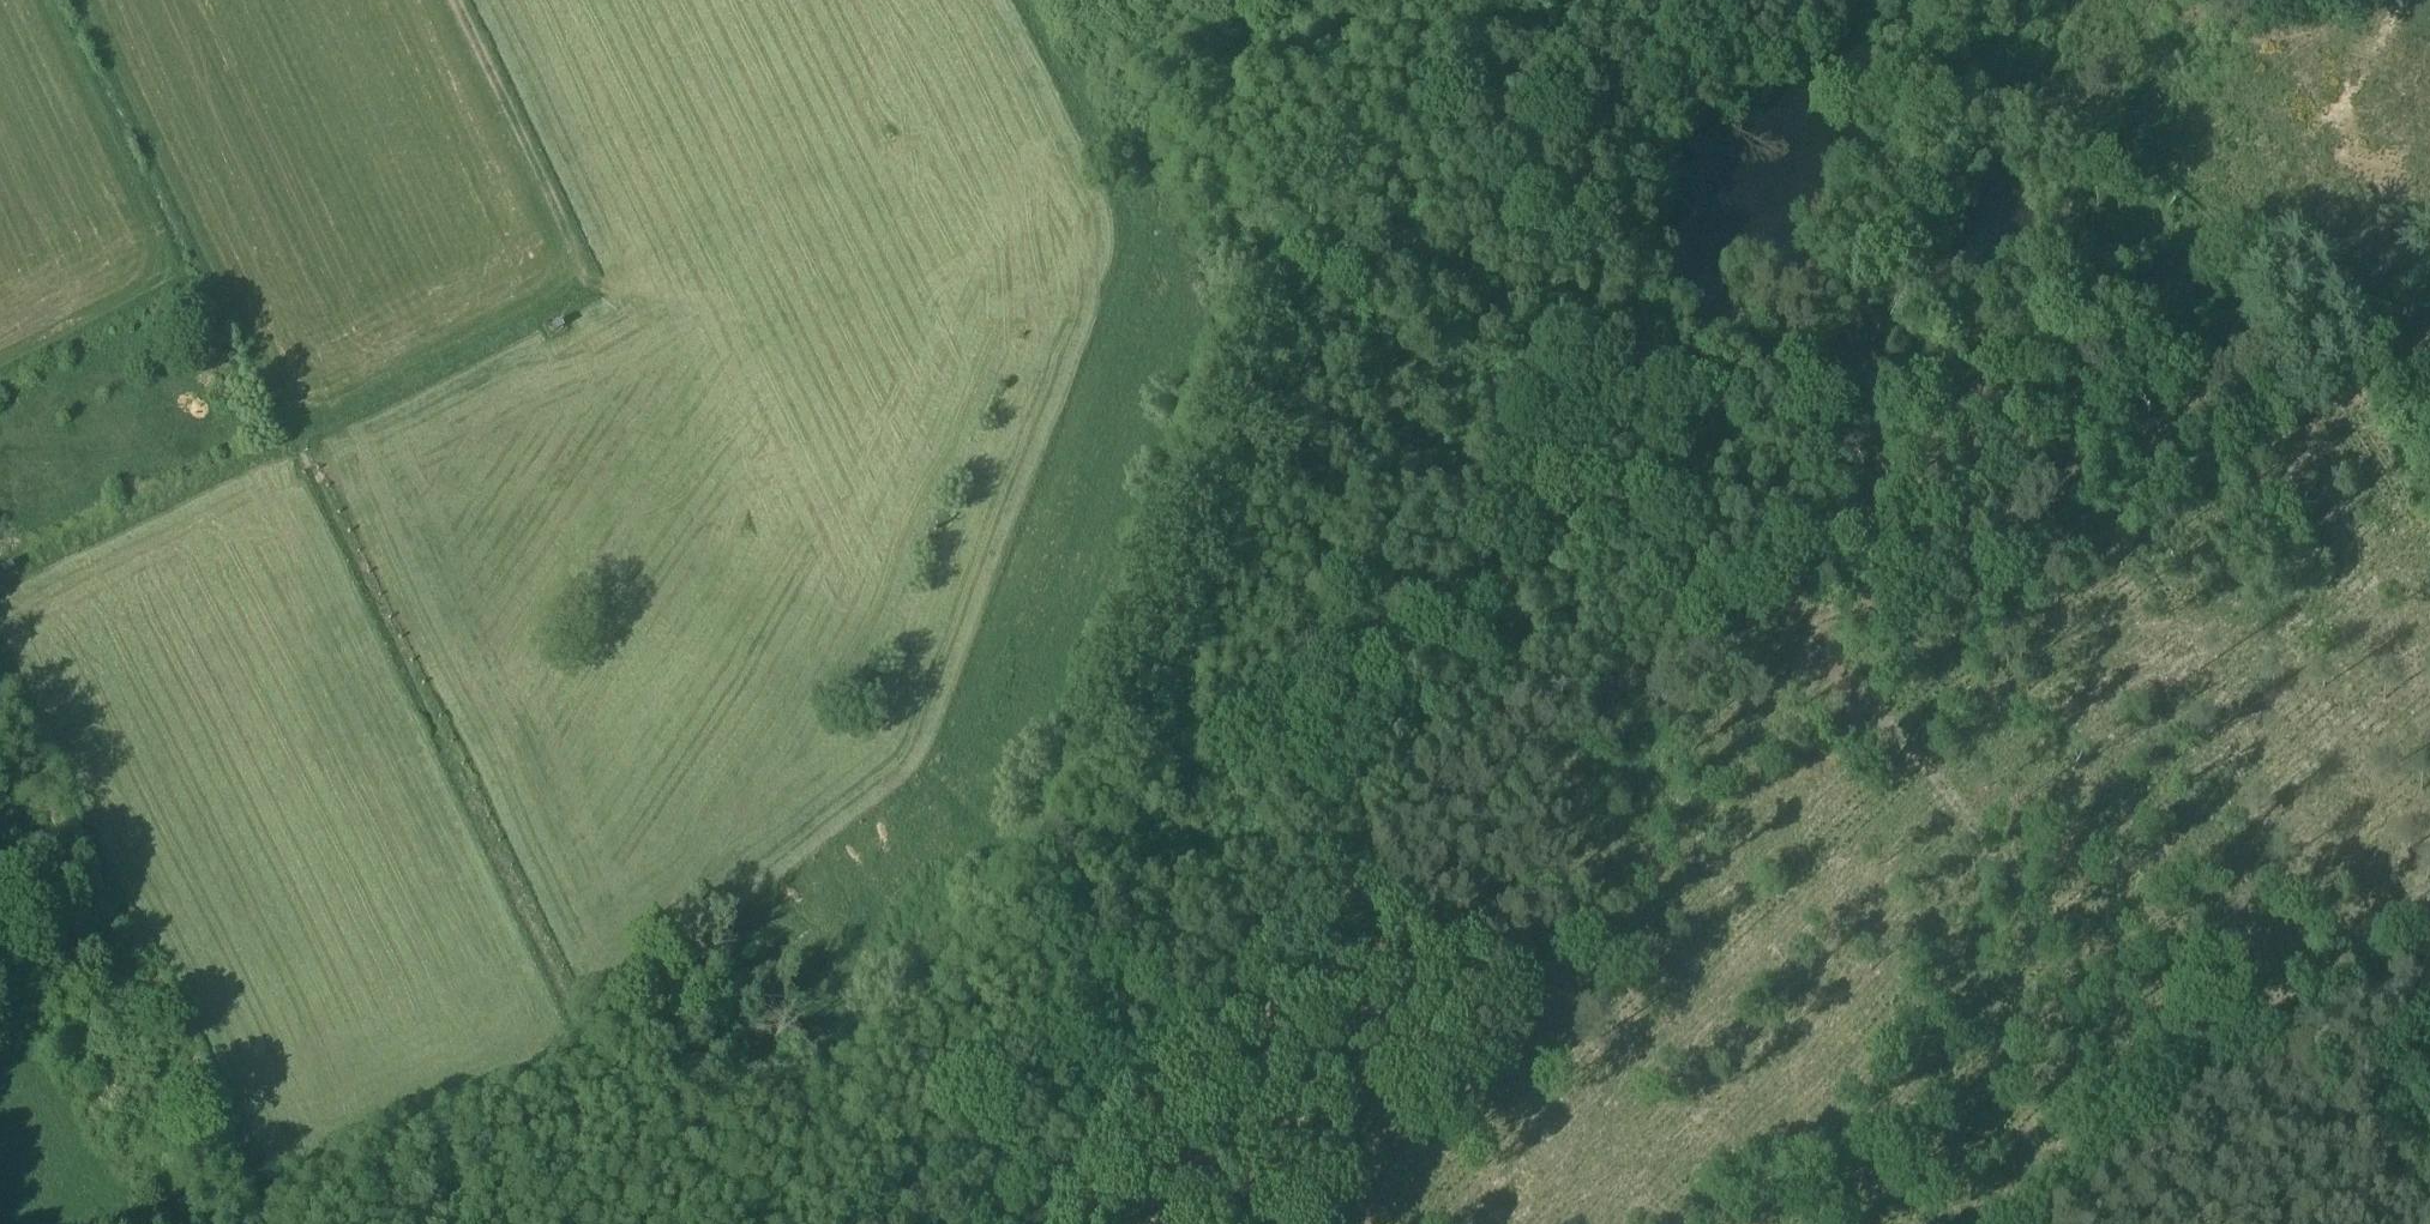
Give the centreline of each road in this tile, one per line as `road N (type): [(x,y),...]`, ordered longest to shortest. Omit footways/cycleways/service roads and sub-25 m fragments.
road 1 (track): [(0,574),(594,288),(456,0)]
road 2 (track): [(222,1153),(0,690)]
road 3 (track): [(2429,964),(2040,1223)]

